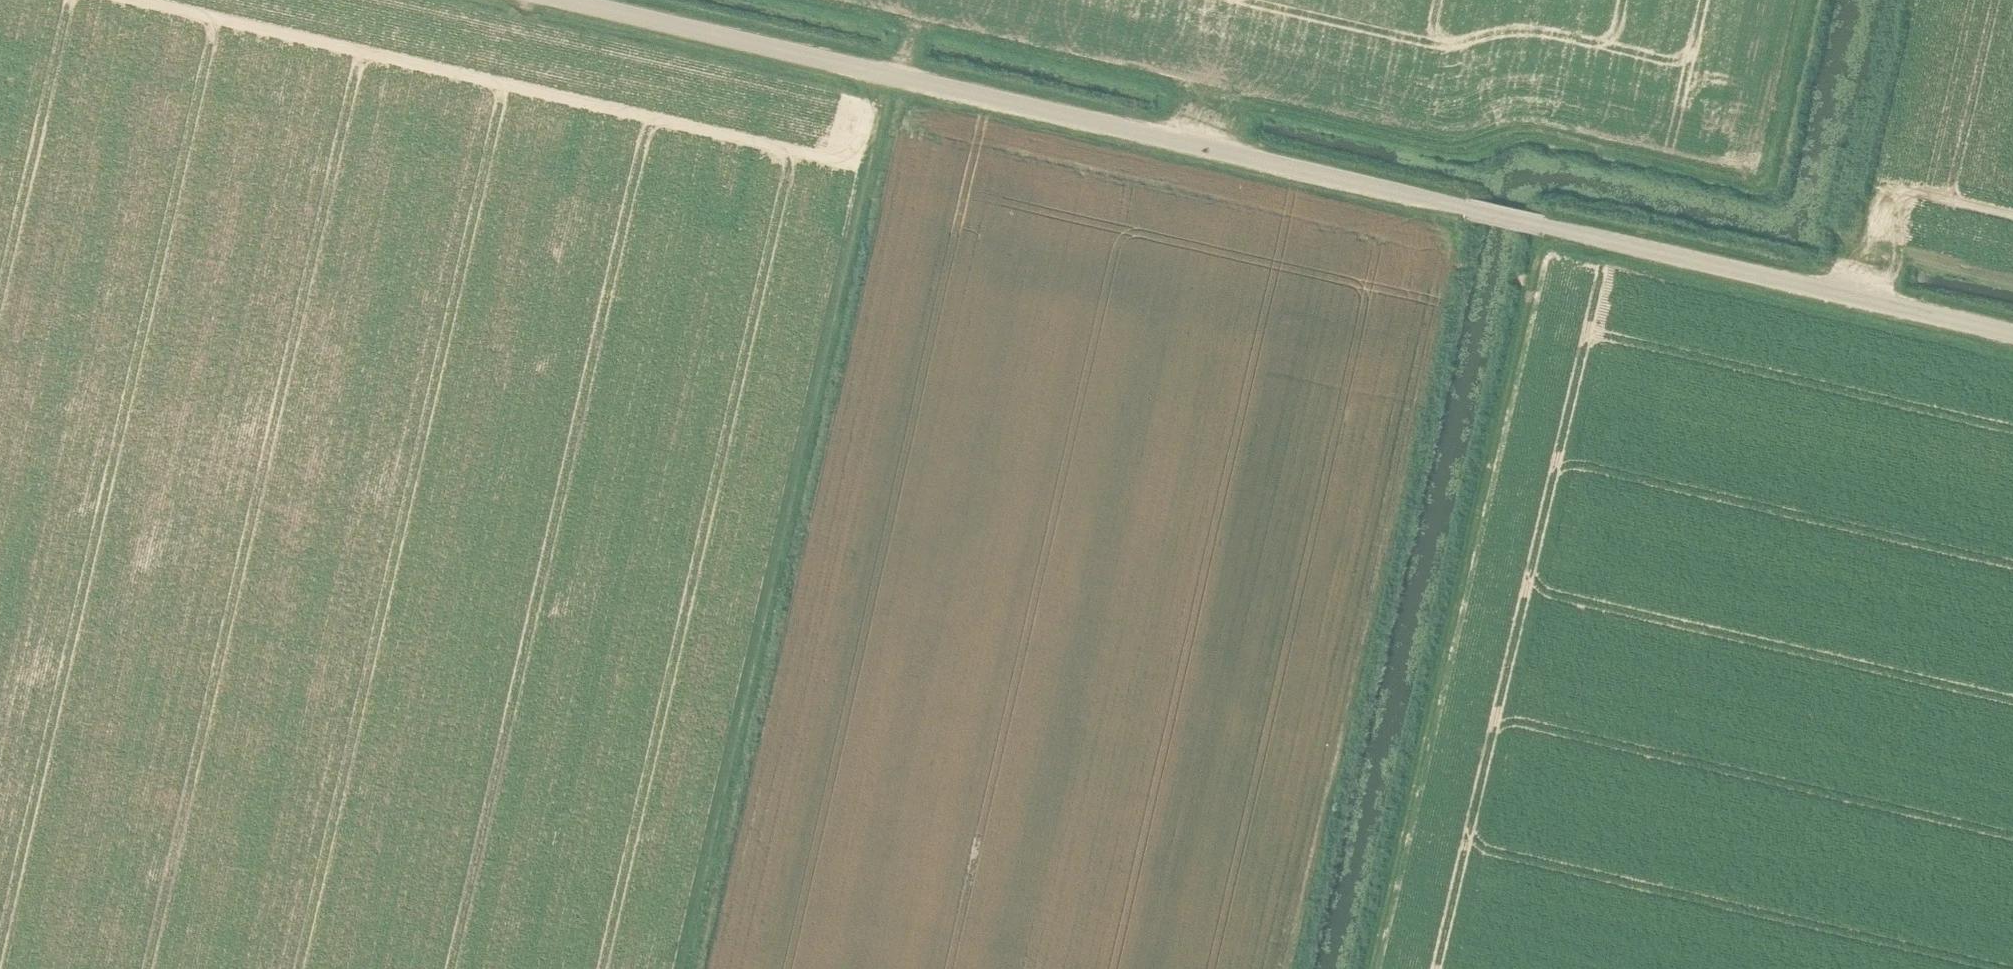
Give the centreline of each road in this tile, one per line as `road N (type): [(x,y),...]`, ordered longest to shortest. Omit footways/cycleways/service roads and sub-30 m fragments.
road 1 (unclassified): [(2012,333),(564,0)]
road 2 (track): [(1849,296),(1917,0)]

